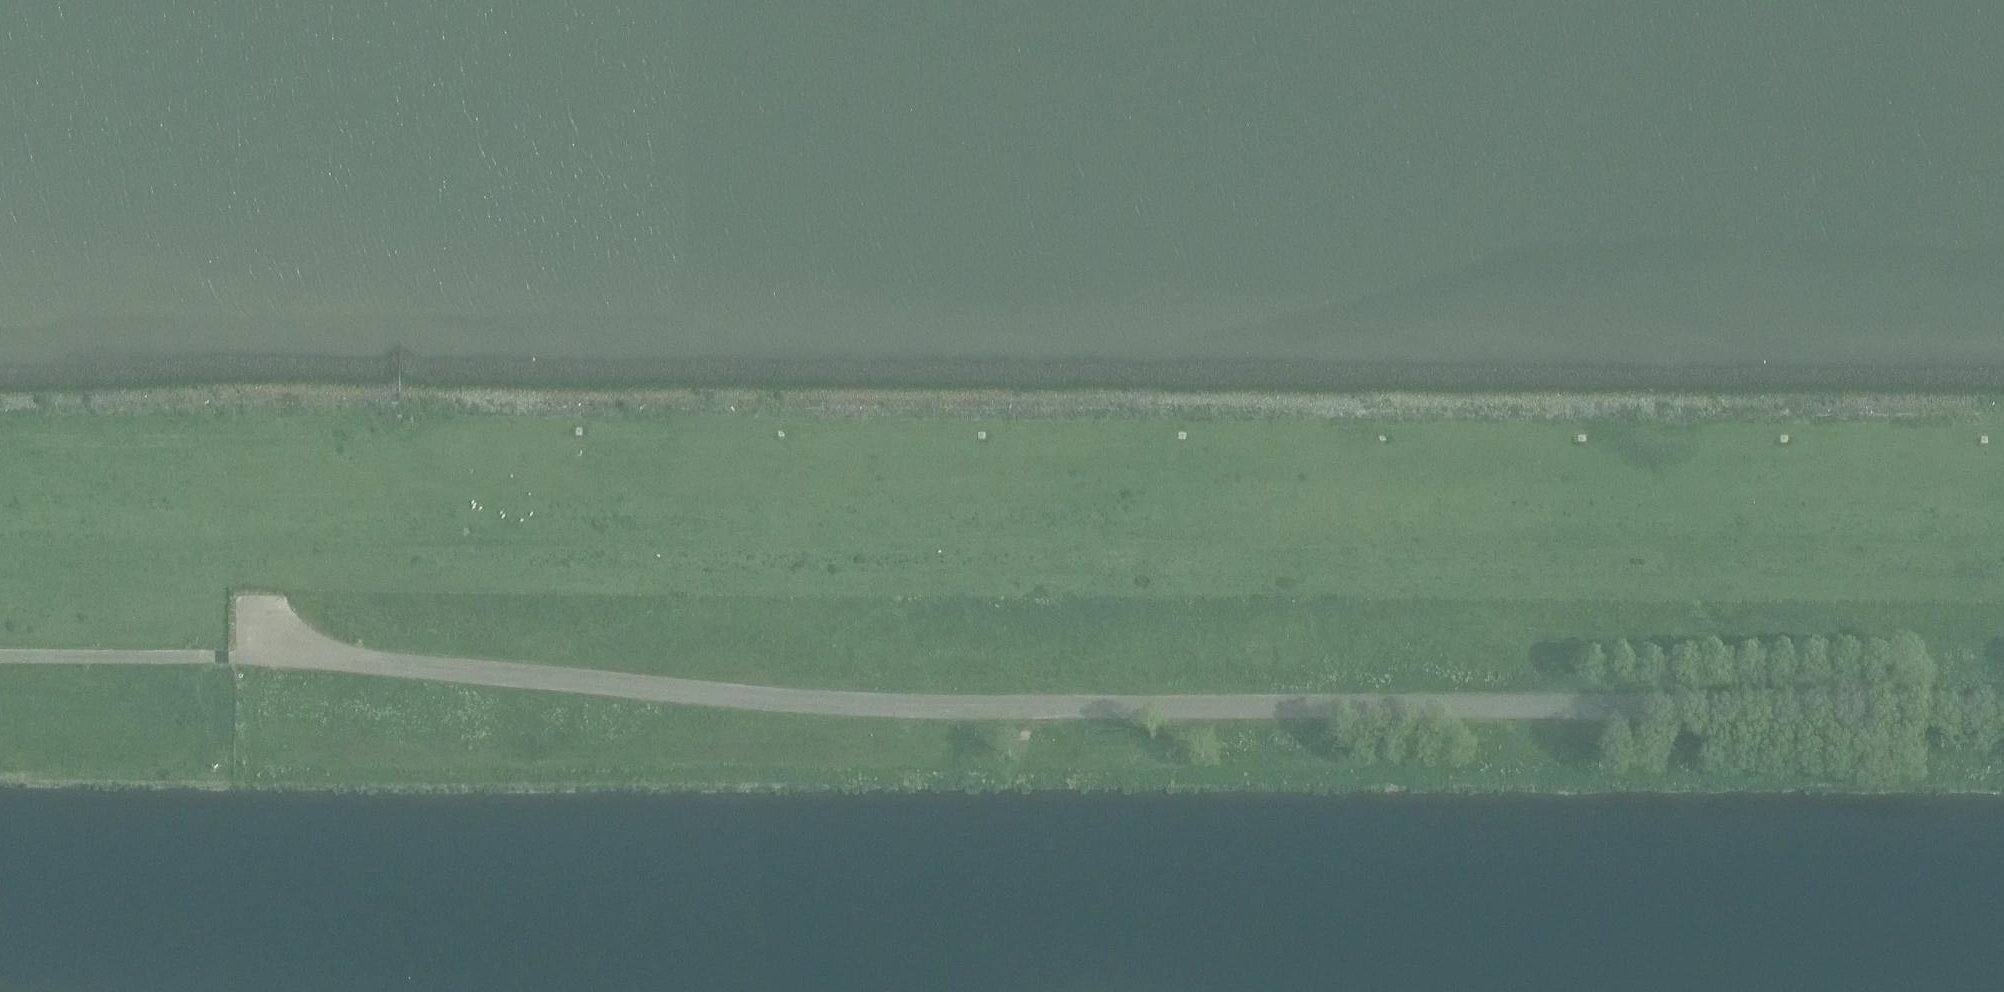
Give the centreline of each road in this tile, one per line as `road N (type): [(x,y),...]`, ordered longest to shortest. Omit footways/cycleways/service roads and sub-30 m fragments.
road 1 (unclassified): [(2003,708),(881,703),(283,655),(211,657)]

